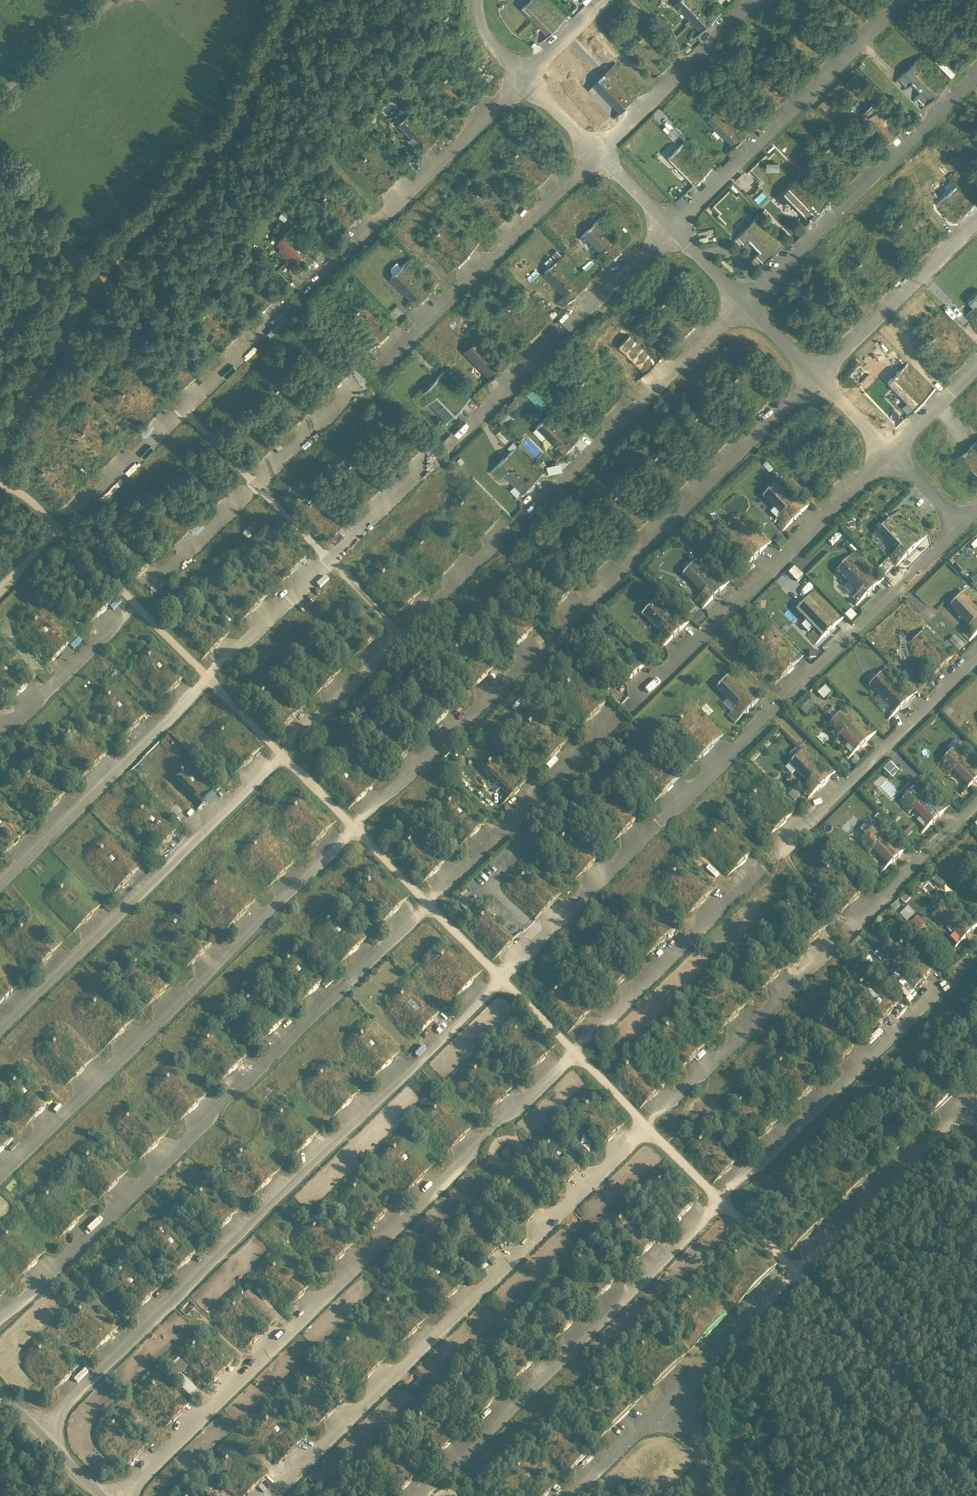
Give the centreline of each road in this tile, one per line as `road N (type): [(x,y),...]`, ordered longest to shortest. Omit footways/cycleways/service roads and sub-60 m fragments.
road 1 (unclassified): [(961,525),(501,979)]
road 2 (unclassified): [(501,979),(40,1431)]
road 3 (unclassified): [(115,1495),(575,1052)]
road 4 (unclassified): [(0,1321),(428,903)]
road 5 (unclassified): [(272,1495),(647,1126)]
road 6 (unclassified): [(0,1174),(354,827)]
road 7 (unclassified): [(416,1495),(720,1205)]
road 8 (unclassified): [(0,1031),(284,753)]
road 9 (unclassified): [(890,453),(638,702)]
road 10 (unclassified): [(818,378),(569,620)]
road 11 (unclassified): [(905,0),(673,228)]
road 12 (unclassified): [(976,75),(746,304)]
road 13 (unclassified): [(284,753),(508,534)]
road 14 (unclassified): [(673,228),(452,443)]
road 15 (unclassified): [(720,1205),(937,989)]
road 16 (unclassified): [(523,77),(306,288)]
road 17 (unclassified): [(746,304),(530,513)]
road 18 (unclassified): [(596,155),(381,364)]
road 19 (unclassified): [(0,883),(206,678)]
road 20 (track): [(799,1274),(976,1490)]
road 21 (unclassified): [(976,657),(781,847)]
road 22 (unclassified): [(647,1126),(836,947)]
road 23 (unclassified): [(428,903),(615,724)]
road 24 (unclassified): [(575,1052),(757,870)]
road 25 (unclassified): [(354,827),(538,648)]
road 26 (unclassified): [(799,1274),(976,1100)]
road 27 (unclassified): [(976,221),(818,378)]
road 28 (unclassified): [(754,0),(596,155)]
road 29 (unclassified): [(0,586),(60,526),(137,604)]
road 30 (unclassified): [(0,731),(137,604)]
road 31 (unclassified): [(206,678),(329,560)]
road 32 (unclassified): [(679,1392),(799,1274)]
road 33 (unclassified): [(976,807),(861,921)]
road 34 (unclassified): [(252,481),(142,586)]
road 35 (unclassified): [(572,1495),(679,1392)]
road 36 (unclassified): [(182,408),(75,511)]
road 37 (unclassified): [(354,384),(252,481)]
road 38 (unclassified): [(329,560),(428,465)]
road 39 (unclassified): [(280,313),(182,408)]
road 40 (unclassified): [(87,0),(0,86)]
road 41 (unclassified): [(976,367),(890,453)]

